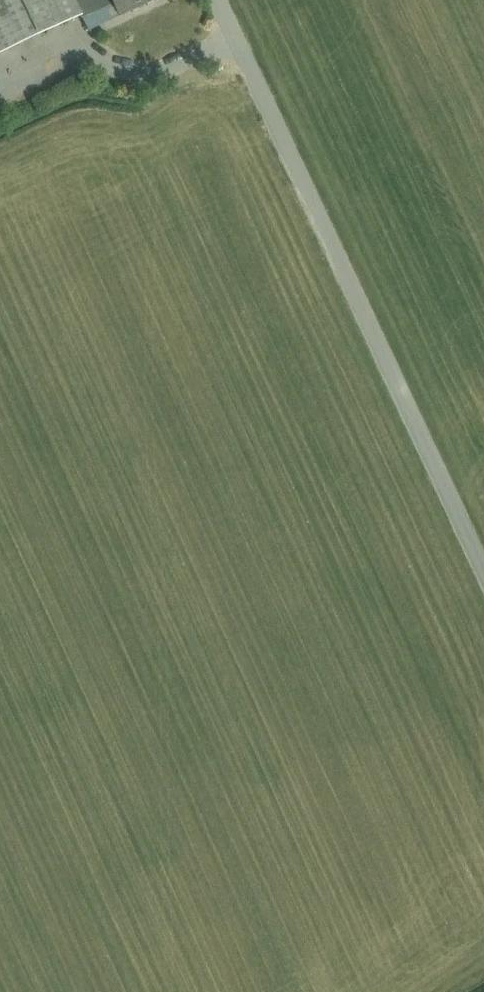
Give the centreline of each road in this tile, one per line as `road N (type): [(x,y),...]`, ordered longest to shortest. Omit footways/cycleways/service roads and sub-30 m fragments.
road 1 (unclassified): [(483,575),(217,0)]

